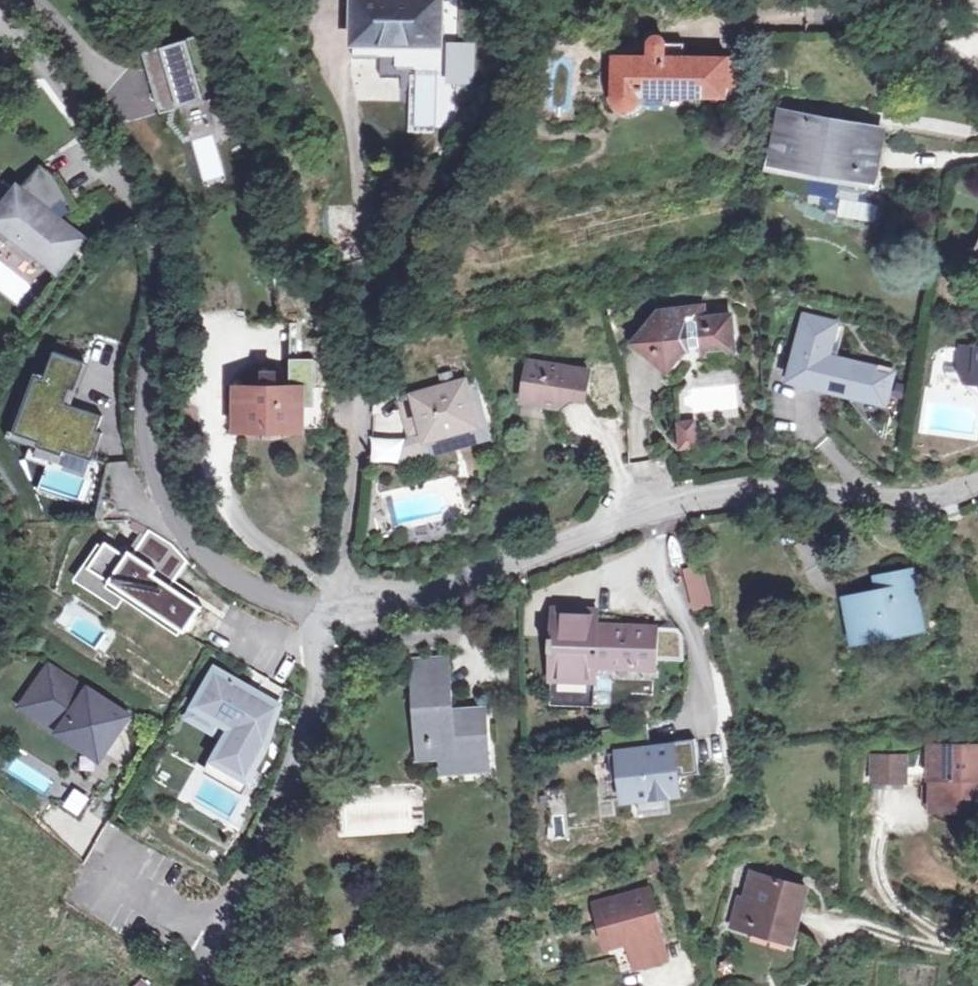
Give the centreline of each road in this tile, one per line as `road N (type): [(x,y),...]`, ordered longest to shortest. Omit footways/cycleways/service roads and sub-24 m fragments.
road 1 (residential): [(330,612),(277,603),(237,584),(171,519),(152,476),(143,415),(153,298),(149,250),(89,123),(0,22)]
road 2 (residential): [(977,486),(916,501),(760,485),(700,494),(408,602),(330,612)]
road 3 (residential): [(214,985),(301,759),(330,612)]
road 4 (unclassified): [(977,83),(838,0)]

